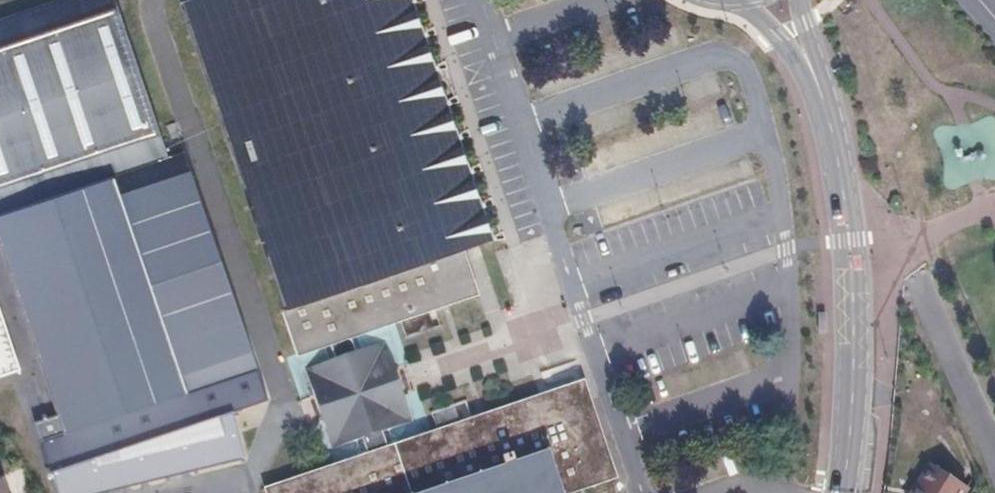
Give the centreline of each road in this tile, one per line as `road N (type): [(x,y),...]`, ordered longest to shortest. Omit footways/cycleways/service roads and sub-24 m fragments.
road 1 (tertiary): [(813,74),(839,170),(852,268),(854,405),(843,492)]

